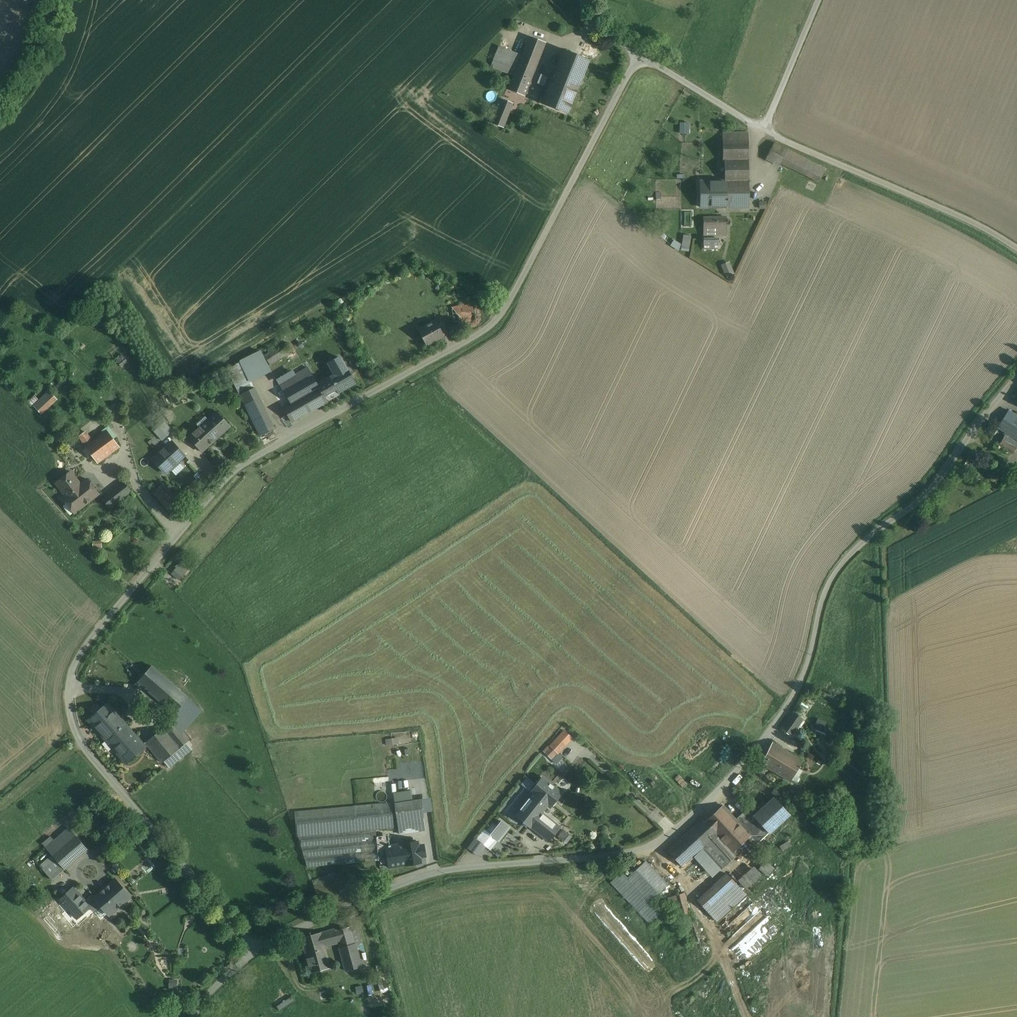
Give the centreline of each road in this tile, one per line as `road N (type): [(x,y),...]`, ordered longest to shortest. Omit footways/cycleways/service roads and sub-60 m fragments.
road 1 (unclassified): [(259,951),(80,744),(67,711),(69,675),(94,633),(240,465),(497,325),(639,57),(764,131)]
road 2 (unclassified): [(1016,377),(934,485),(835,575),(804,677),(780,719),(725,787),(674,832),(642,848),(465,866),(401,882),(259,951)]
road 3 (unclassified): [(764,131),(1016,248)]
road 4 (residential): [(818,0),(764,131)]

